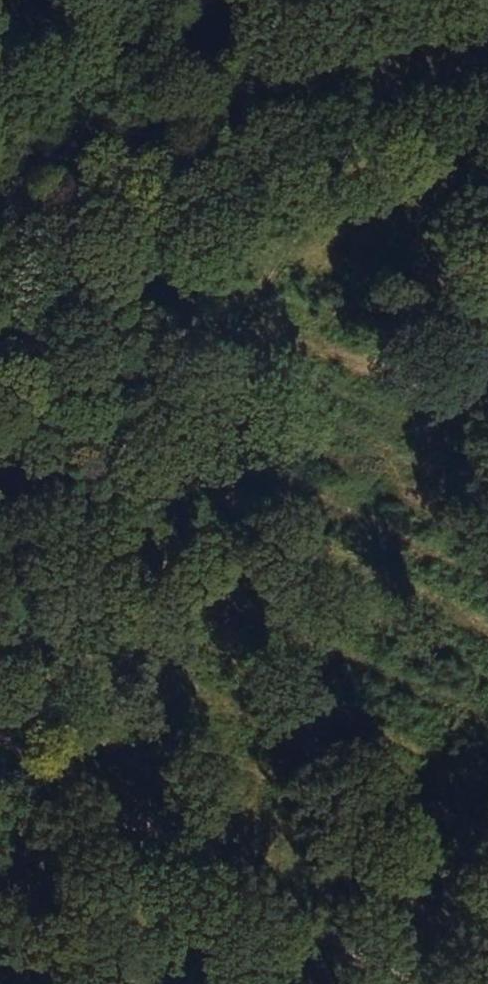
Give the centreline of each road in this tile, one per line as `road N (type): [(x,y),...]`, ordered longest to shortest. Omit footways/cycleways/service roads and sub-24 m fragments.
road 1 (track): [(0,732),(418,983)]

